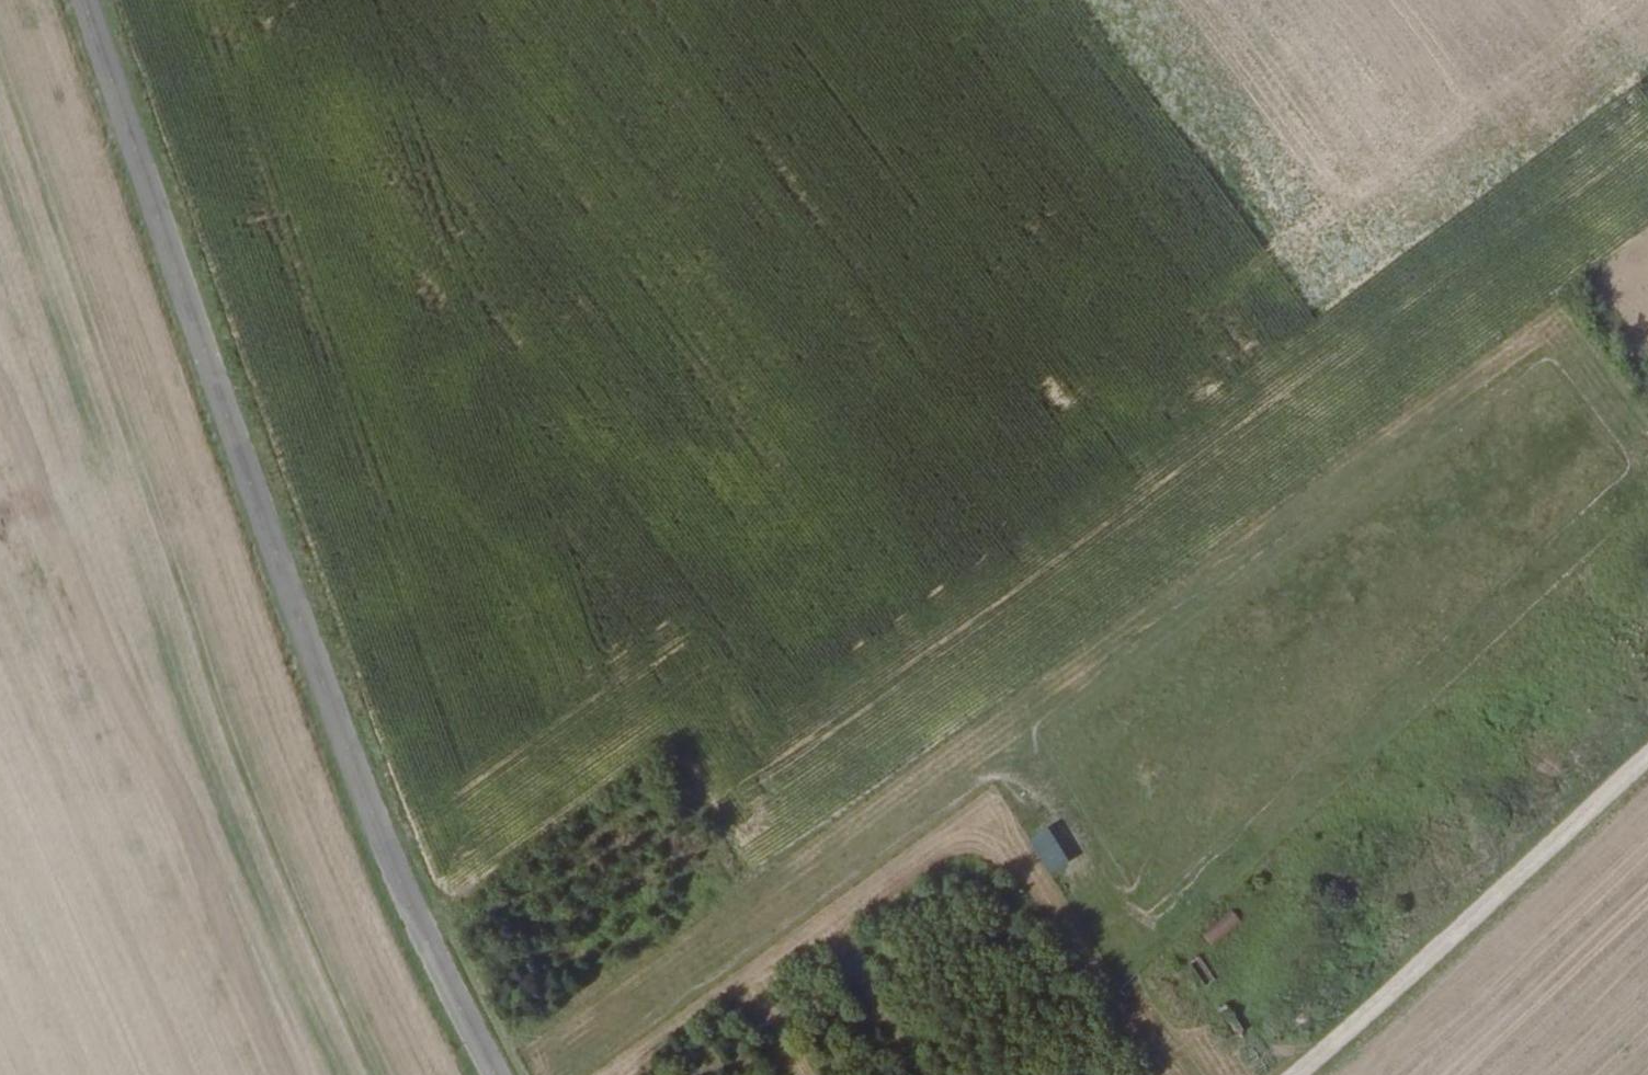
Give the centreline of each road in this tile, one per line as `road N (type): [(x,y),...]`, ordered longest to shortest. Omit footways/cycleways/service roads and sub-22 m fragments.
road 1 (tertiary): [(82,0),(372,827),(491,1074)]
road 2 (track): [(1647,756),(1297,1074)]

